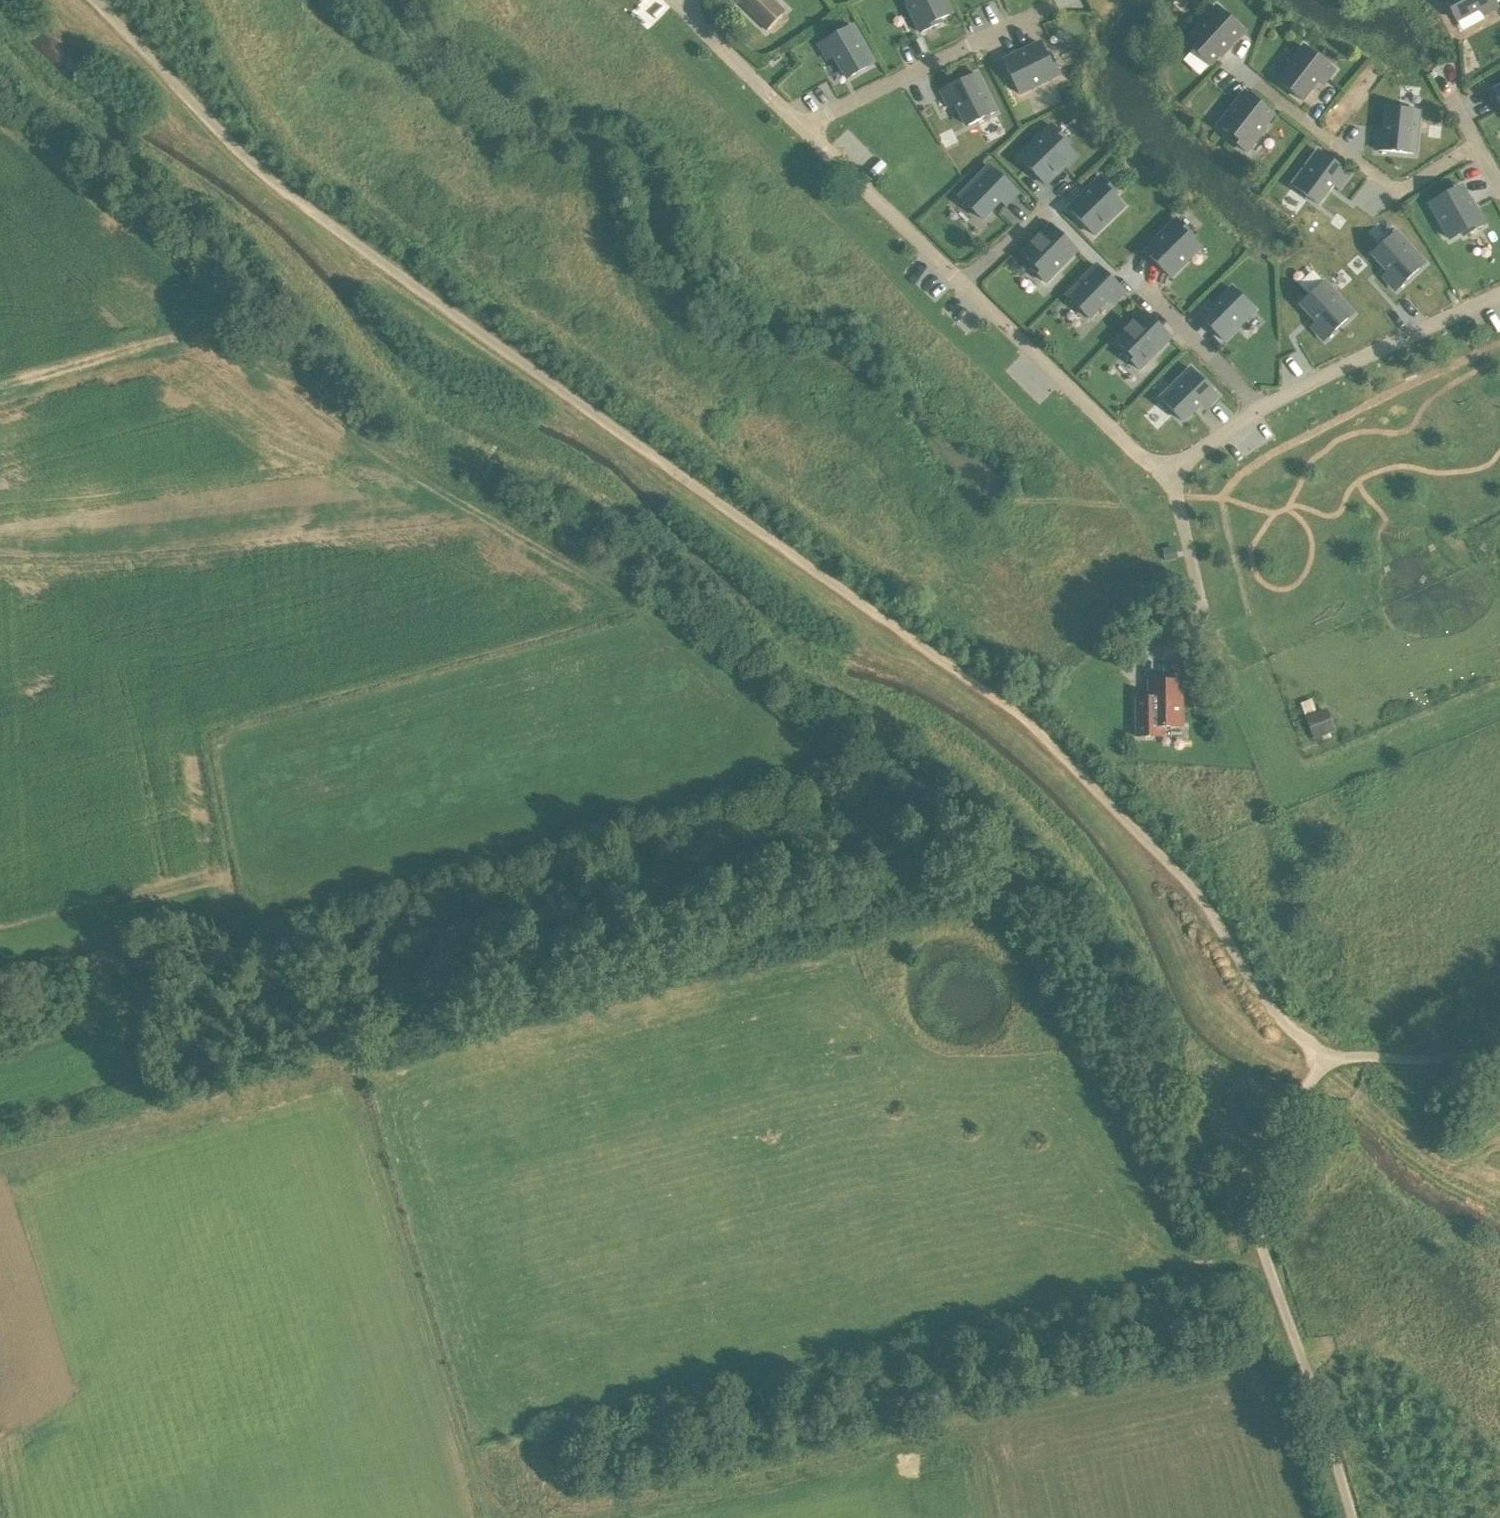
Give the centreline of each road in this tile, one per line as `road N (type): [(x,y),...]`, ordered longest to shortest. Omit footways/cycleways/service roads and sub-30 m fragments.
road 1 (unclassified): [(1337,1063),(1281,1021),(1177,873),(1025,720),(293,196),(225,136),(97,0)]
road 2 (unclassified): [(1499,296),(1260,414),(1169,480),(695,25),(690,0)]
road 3 (unclassified): [(1353,1517),(1255,1213),(1271,1151),(1302,1091),(1337,1063)]
road 4 (track): [(1499,1184),(1423,1153),(1365,1107),(1337,1063)]
road 5 (unclassified): [(1337,1063),(1364,1054),(1461,1058),(1499,1037)]

